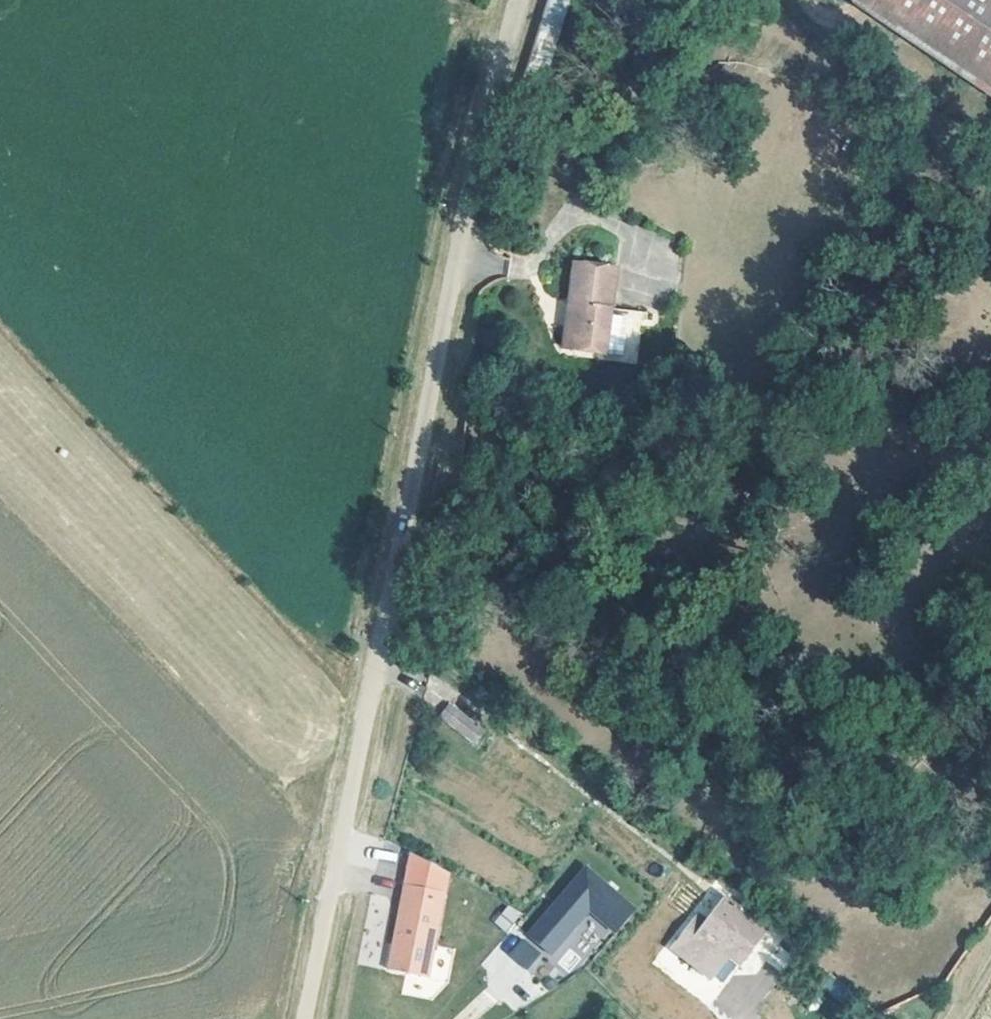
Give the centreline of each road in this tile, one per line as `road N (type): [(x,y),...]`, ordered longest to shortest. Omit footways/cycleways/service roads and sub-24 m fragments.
road 1 (residential): [(304,1018),(483,143),(523,0)]

